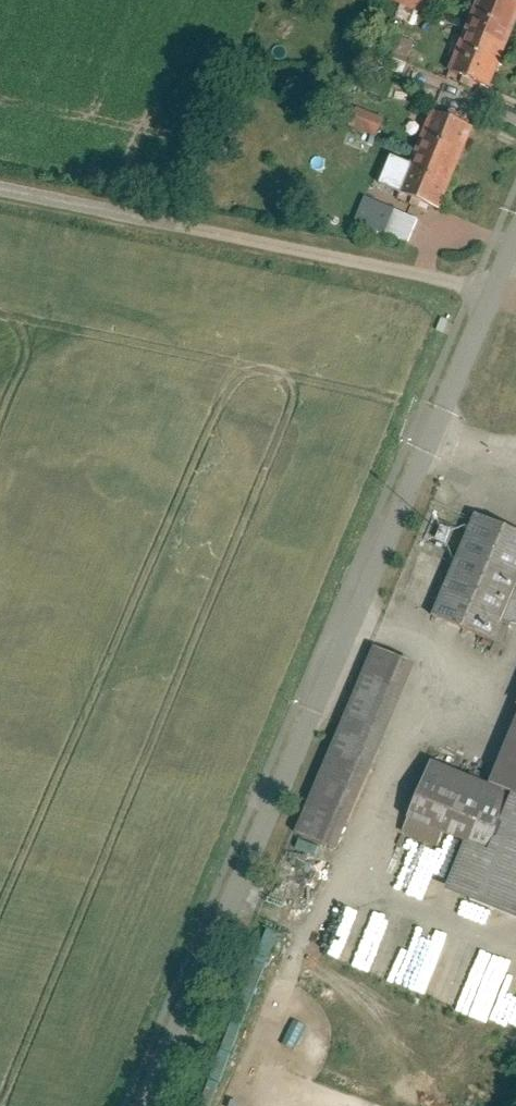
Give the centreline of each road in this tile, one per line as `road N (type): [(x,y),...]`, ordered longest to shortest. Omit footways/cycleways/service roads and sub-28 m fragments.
road 1 (unclassified): [(432,434),(145,1105)]
road 2 (unclassified): [(0,185),(494,289)]
road 3 (unclassified): [(494,289),(432,434)]

